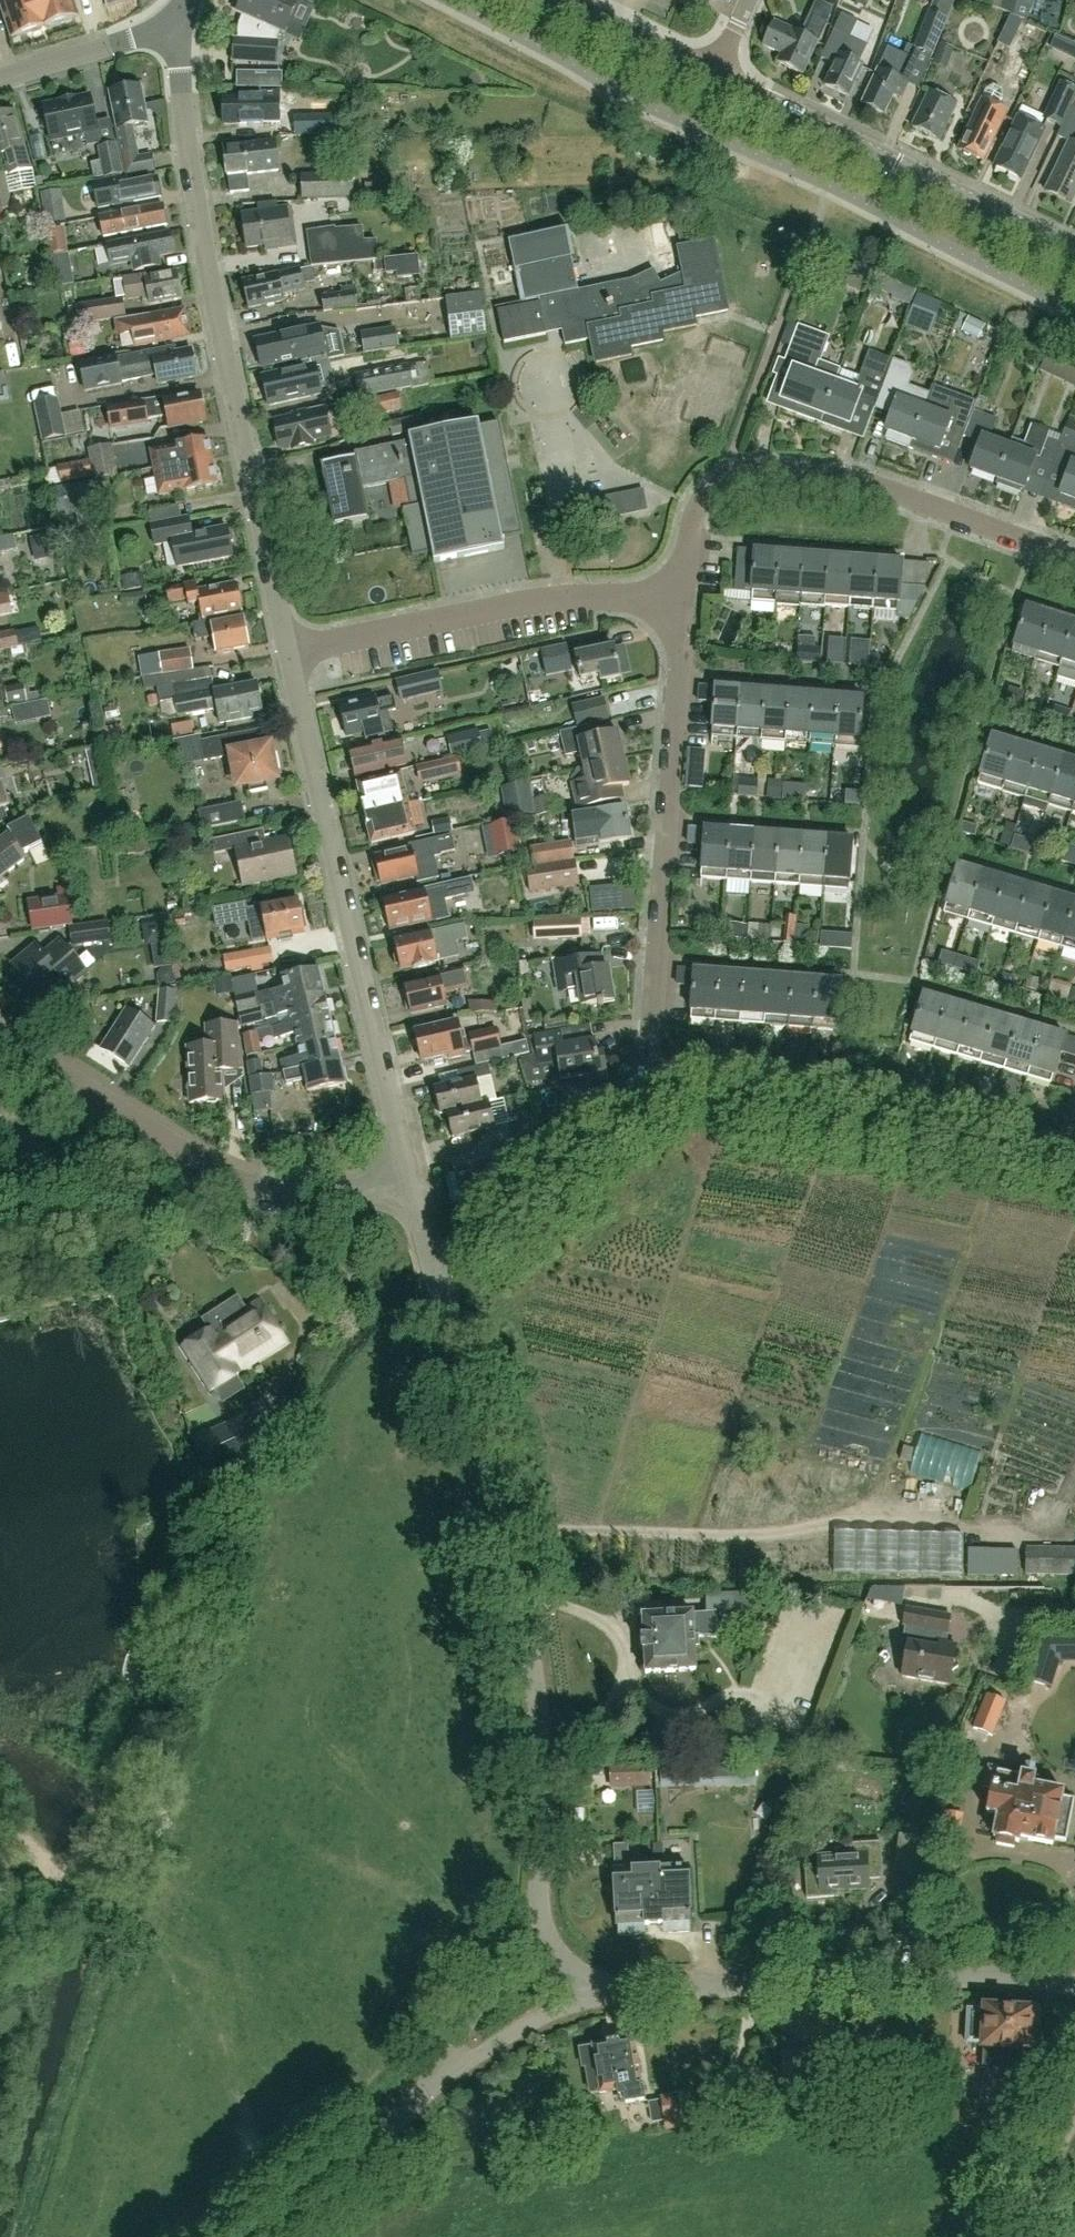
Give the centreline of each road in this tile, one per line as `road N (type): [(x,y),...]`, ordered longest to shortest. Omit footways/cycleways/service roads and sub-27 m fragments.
road 1 (residential): [(537,1915),(537,1699),(432,1268)]
road 2 (residential): [(287,652),(180,98),(175,27)]
road 3 (track): [(499,1523),(733,1534),(1039,1524),(1074,1476)]
road 4 (residential): [(410,1179),(287,652)]
road 5 (residential): [(664,1103),(650,1051),(681,597)]
road 6 (residential): [(681,597),(704,496),(724,478),(753,470),(869,483),(1074,559)]
road 7 (residential): [(410,1179),(331,1194),(258,1187),(200,1160),(0,1034)]
road 8 (residential): [(623,1990),(925,1977),(1074,1980)]
road 9 (residential): [(1071,1163),(664,1103)]
road 10 (tertiary): [(1074,253),(712,76)]
road 11 (residential): [(287,652),(539,601),(681,597)]
road 12 (residential): [(664,1103),(637,1114),(469,1251),(432,1268)]
road 13 (residential): [(418,2102),(526,2023),(623,1990)]
road 14 (residential): [(537,1915),(418,2102)]
road 15 (residential): [(262,2236),(418,2102)]
road 16 (residential): [(0,80),(175,27)]
road 17 (tertiary): [(712,76),(564,0)]
road 18 (residential): [(1020,2236),(1074,2105)]
road 19 (residential): [(623,1990),(570,1972),(537,1915)]

